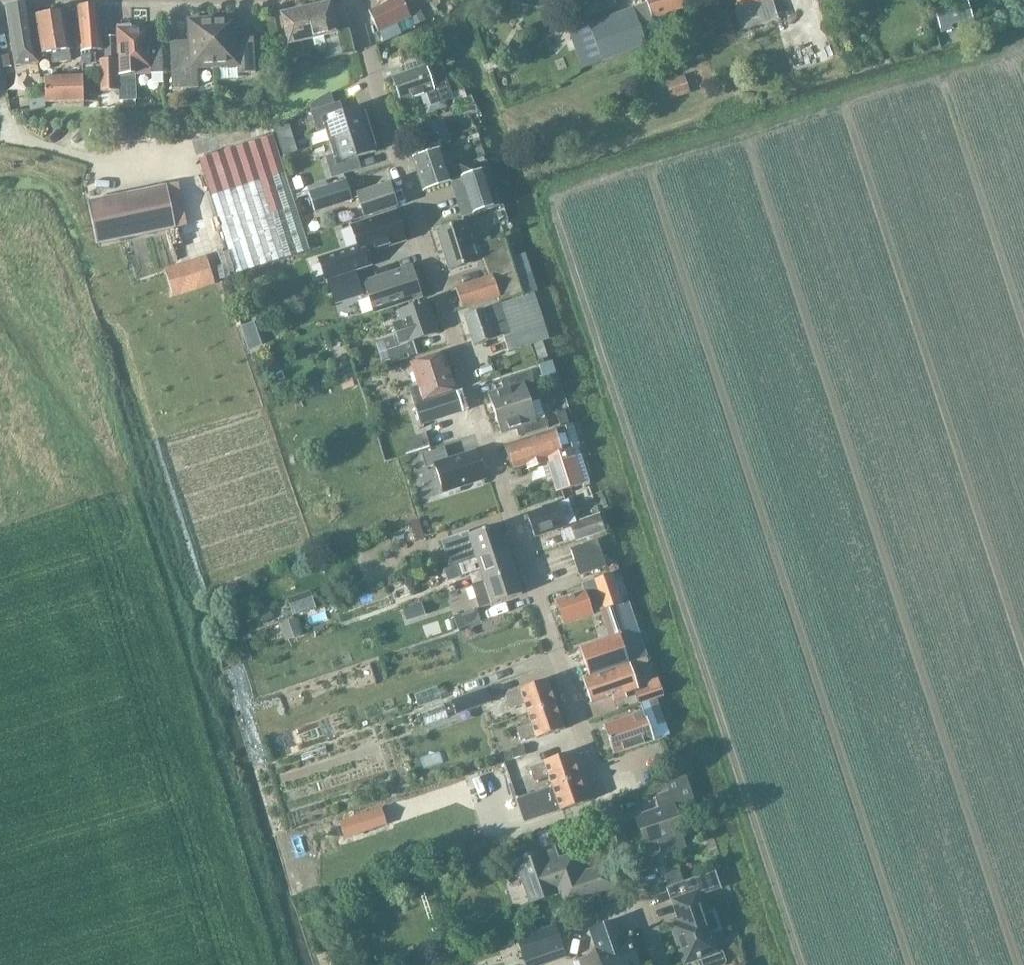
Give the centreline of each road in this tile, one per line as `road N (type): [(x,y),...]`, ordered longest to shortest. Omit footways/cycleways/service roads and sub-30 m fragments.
road 1 (residential): [(663,964),(513,519),(352,0)]

